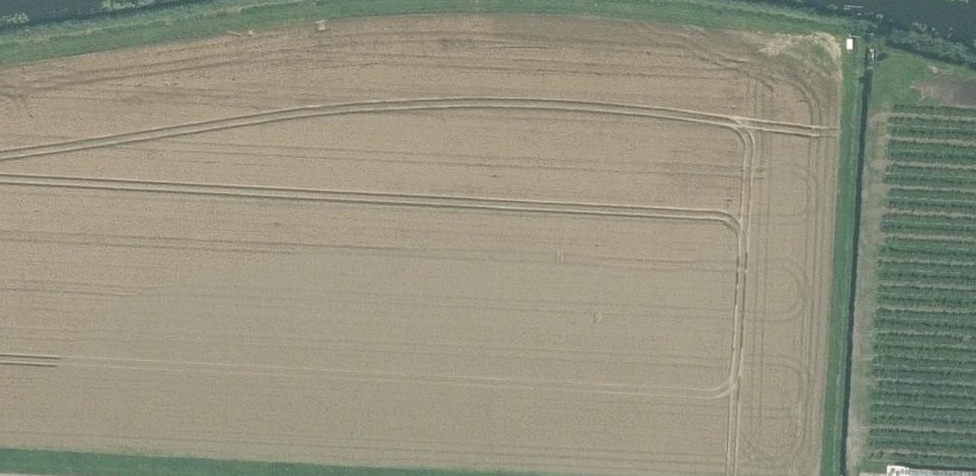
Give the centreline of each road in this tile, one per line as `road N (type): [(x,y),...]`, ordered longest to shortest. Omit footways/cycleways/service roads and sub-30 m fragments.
road 1 (track): [(871,76),(848,475)]

